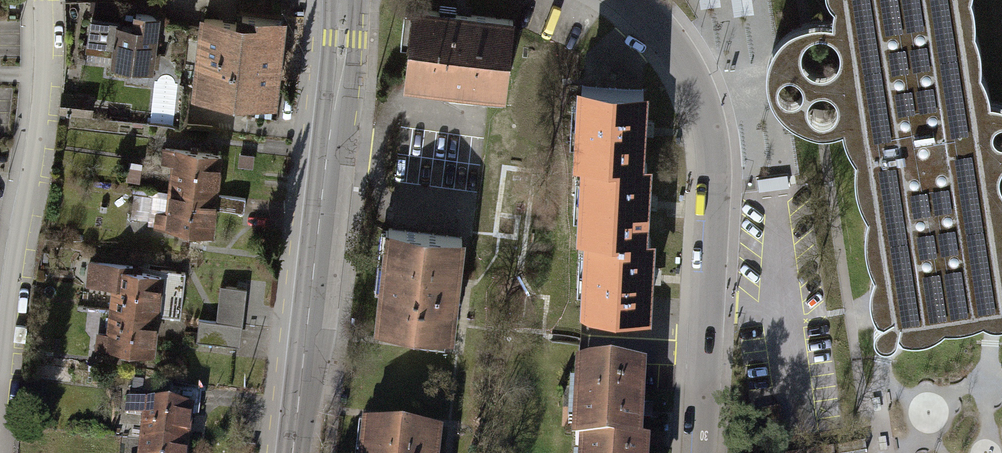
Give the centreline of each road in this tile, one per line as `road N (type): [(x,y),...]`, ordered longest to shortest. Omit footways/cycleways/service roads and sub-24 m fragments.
road 1 (residential): [(698,452),(710,128),(679,55),(629,0)]
road 2 (secondary): [(293,452),(342,0)]
road 3 (residential): [(42,0),(39,127),(0,410)]

